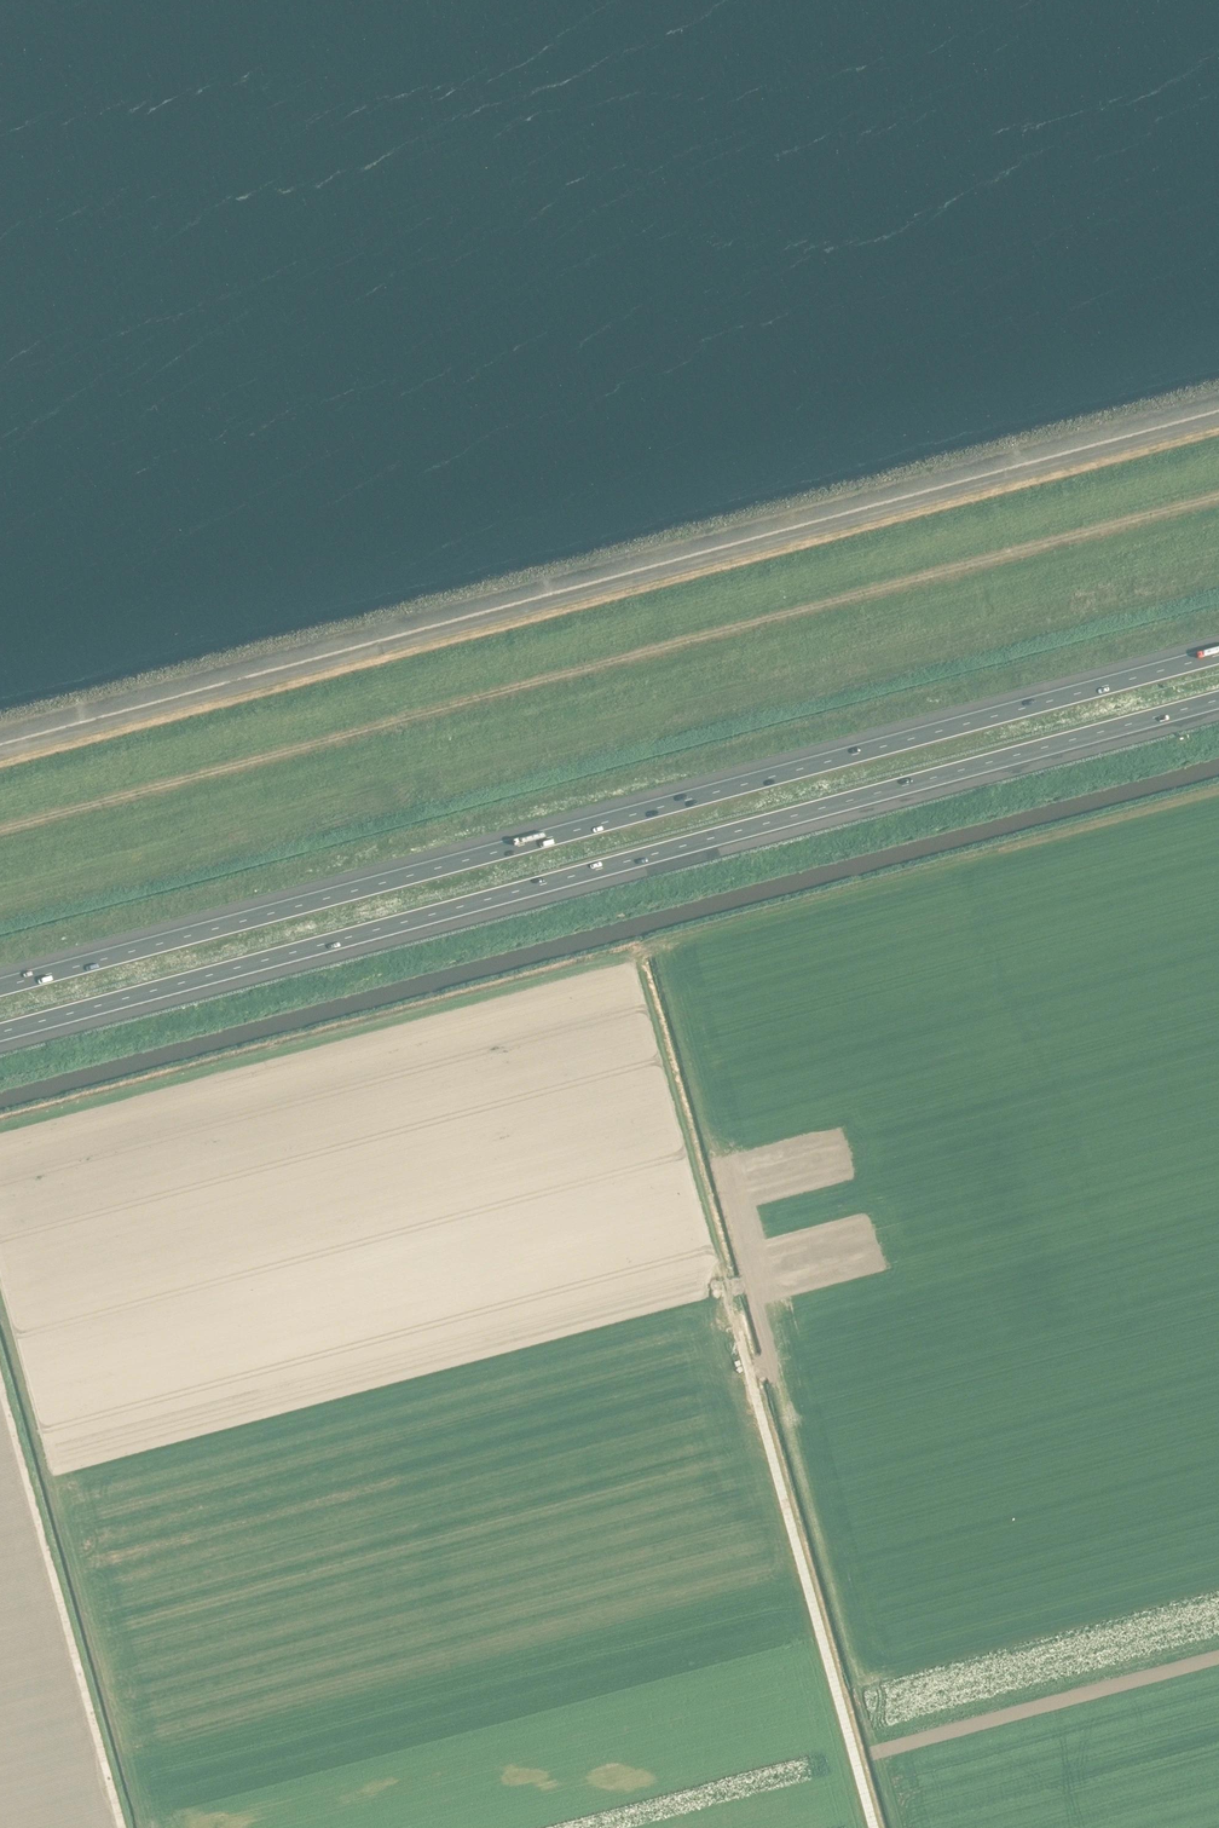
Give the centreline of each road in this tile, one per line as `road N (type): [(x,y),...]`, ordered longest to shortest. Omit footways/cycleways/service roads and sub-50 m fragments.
road 1 (track): [(0,825),(1218,492)]
road 2 (motorway): [(1218,652),(0,985)]
road 3 (motorway): [(0,1030),(1218,697)]

